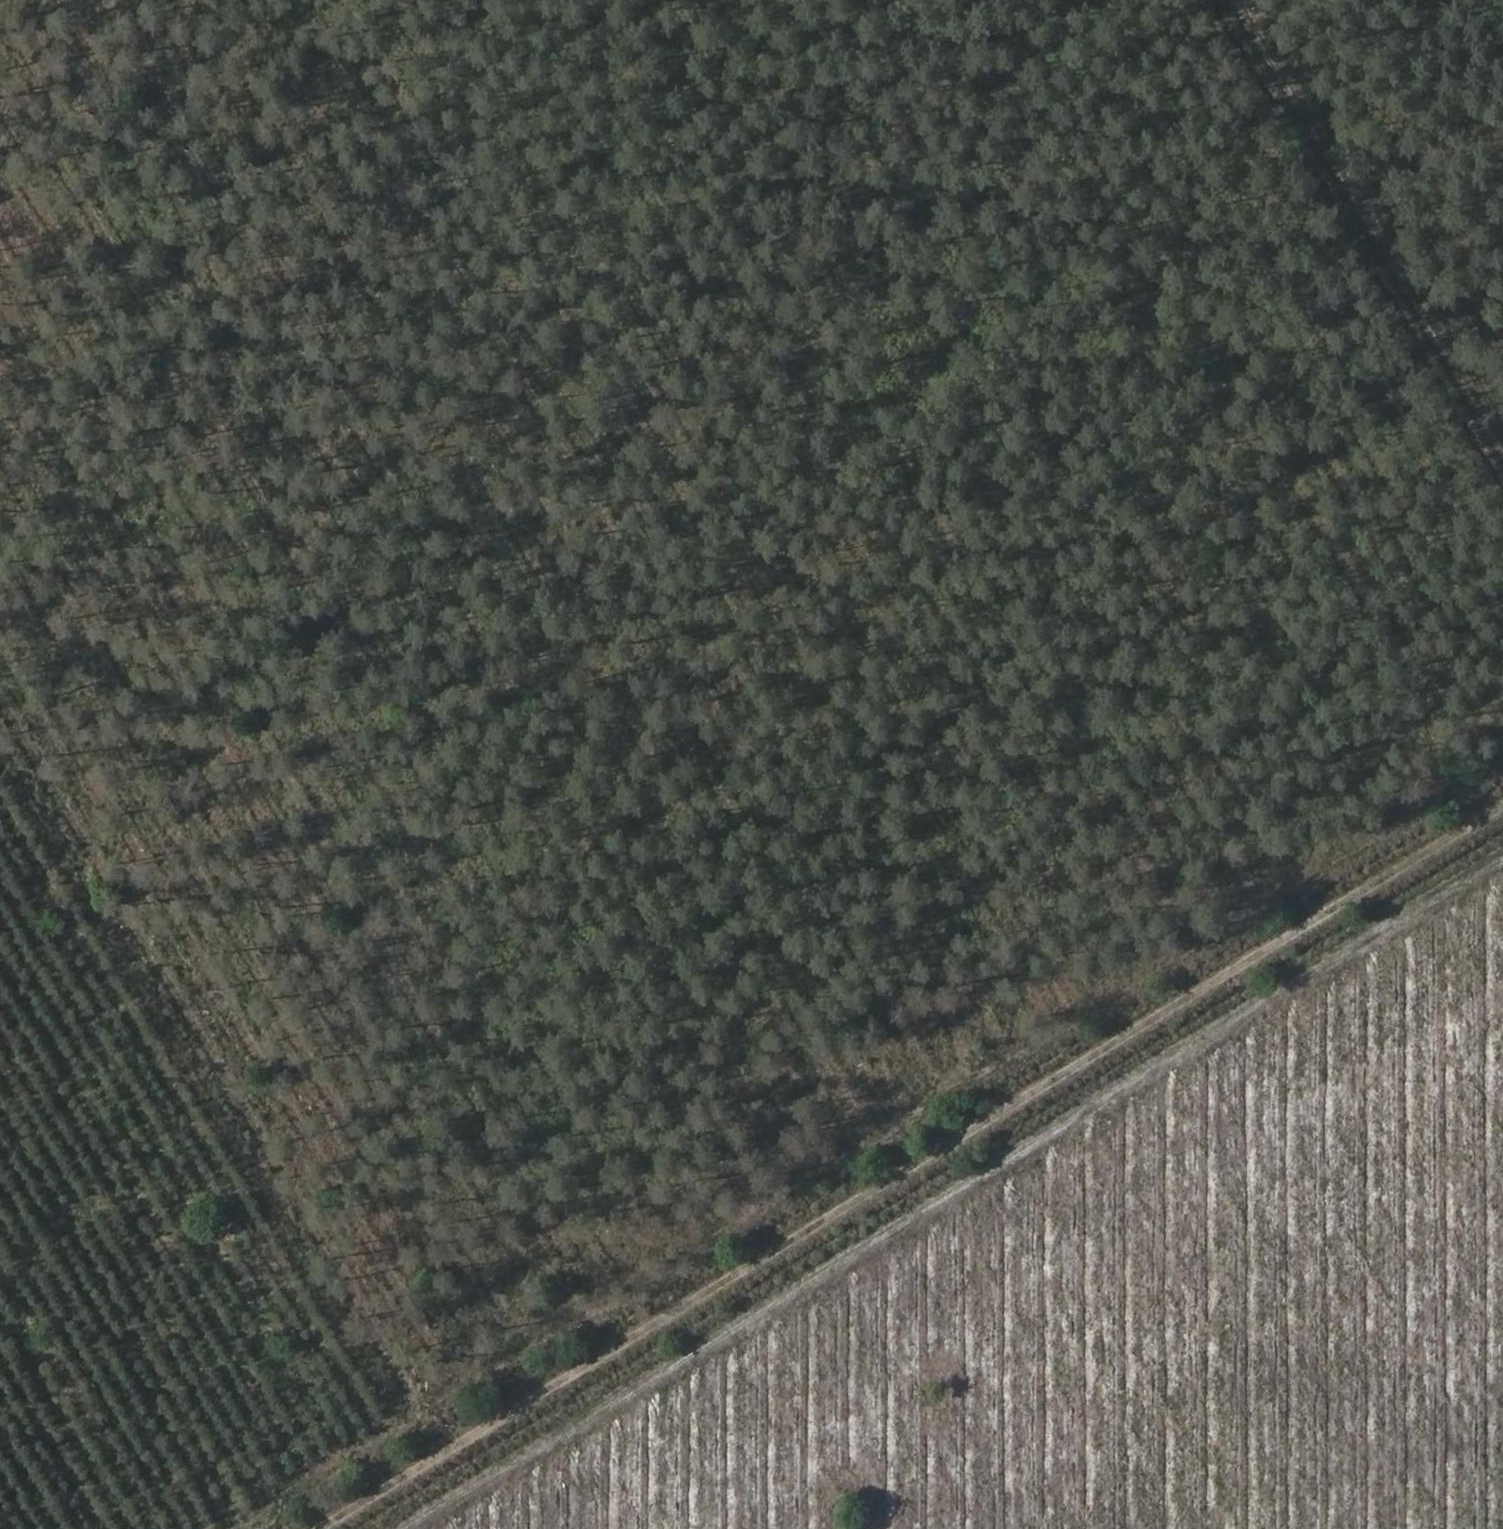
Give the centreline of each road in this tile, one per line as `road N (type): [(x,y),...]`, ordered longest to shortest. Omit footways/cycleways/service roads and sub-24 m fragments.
road 1 (track): [(1502,819),(330,1528)]
road 2 (track): [(1269,0),(1502,395)]

